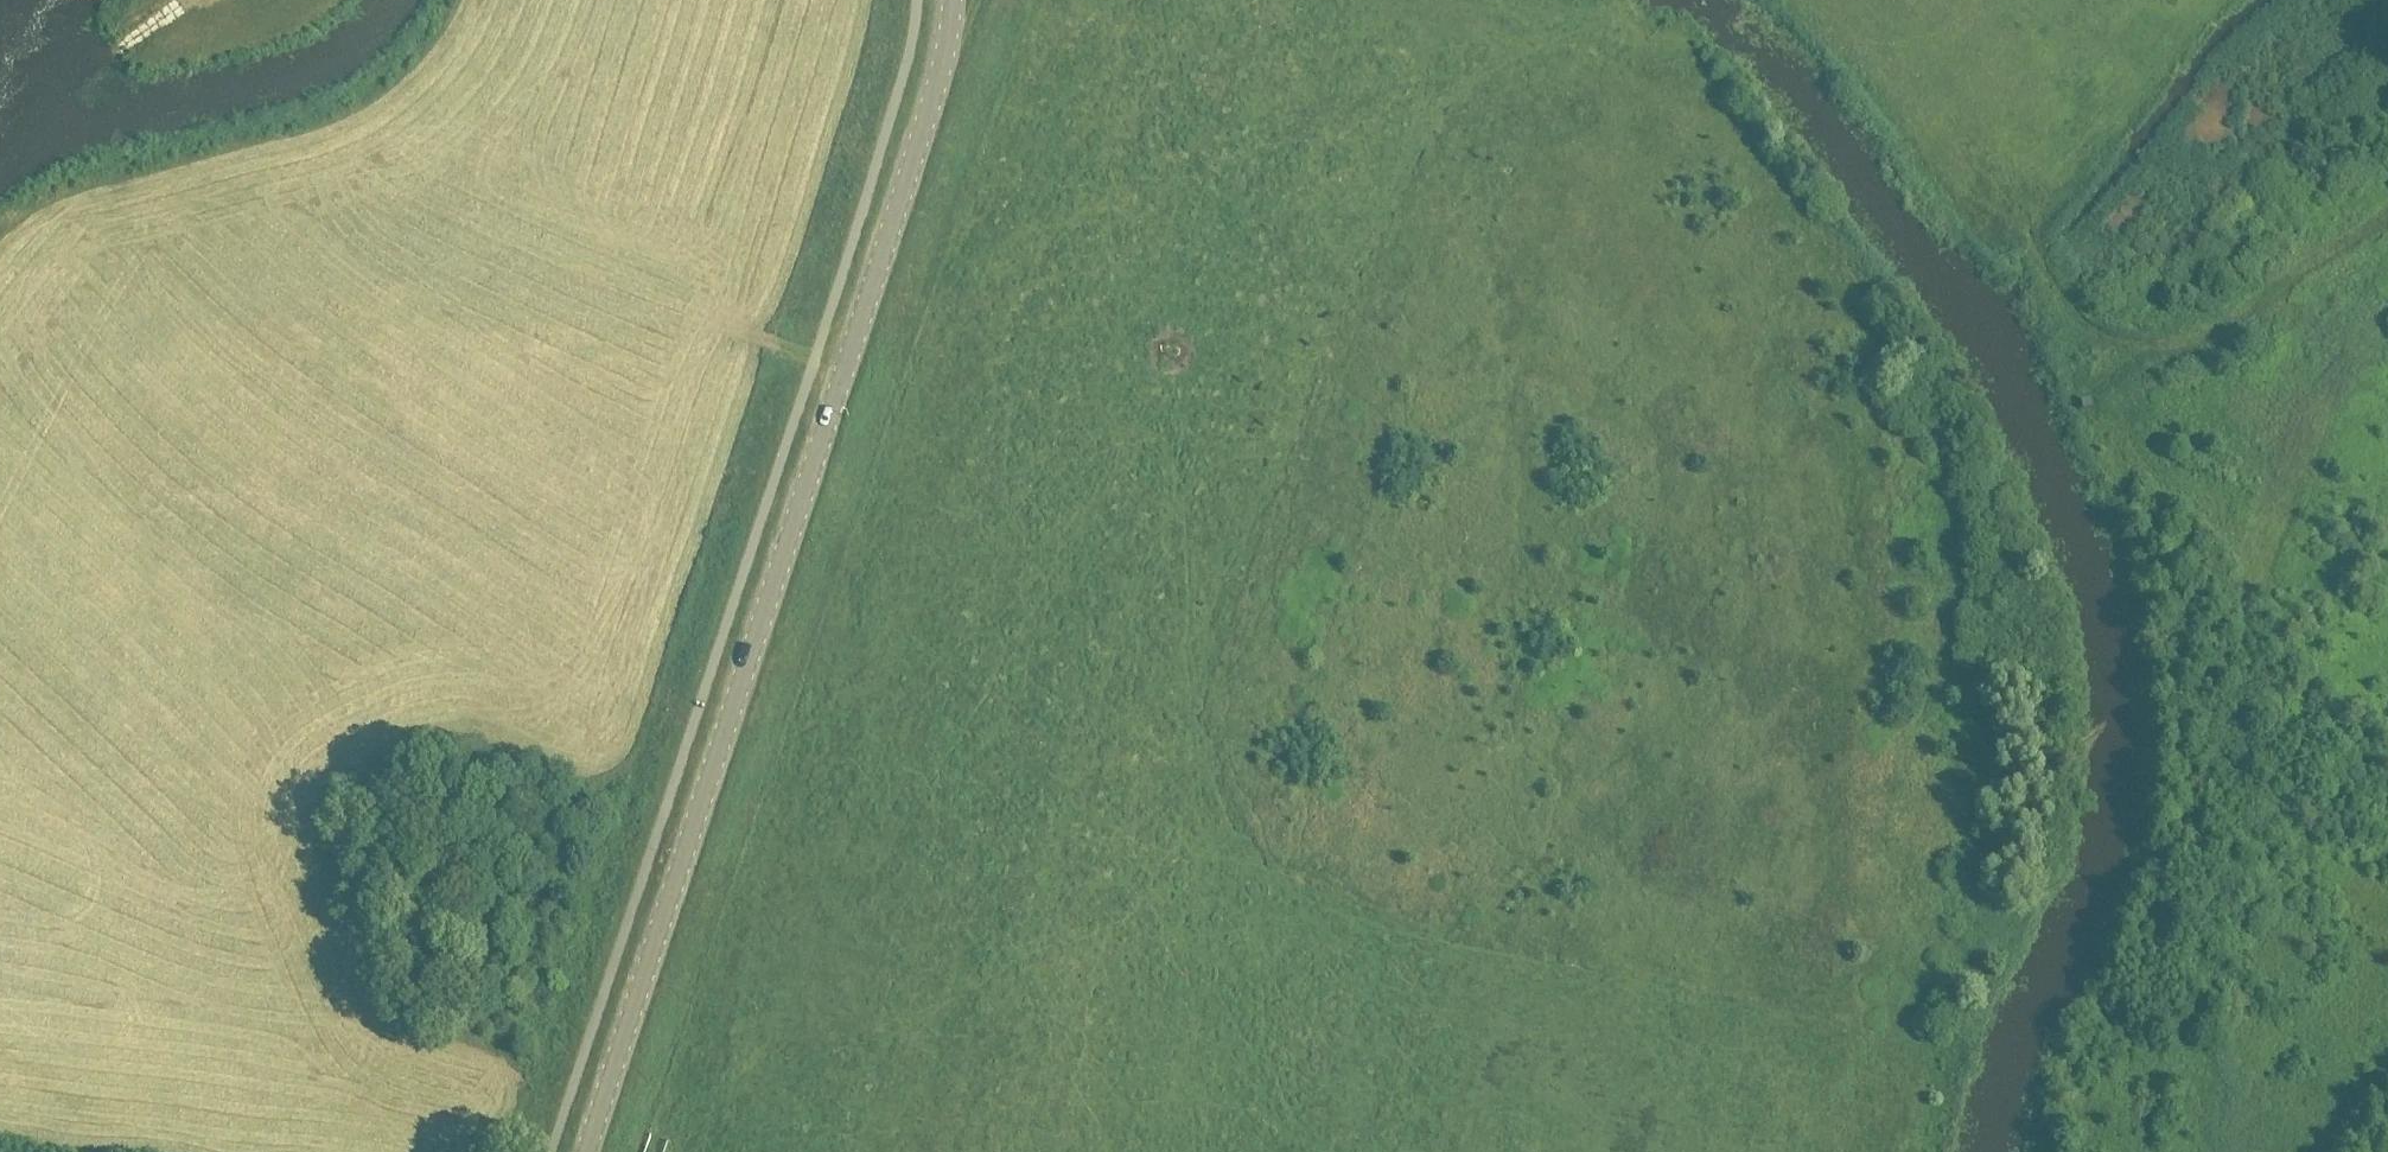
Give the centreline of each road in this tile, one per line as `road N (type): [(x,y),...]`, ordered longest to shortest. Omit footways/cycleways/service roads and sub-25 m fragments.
road 1 (tertiary): [(592,1151),(929,111),(955,0)]

